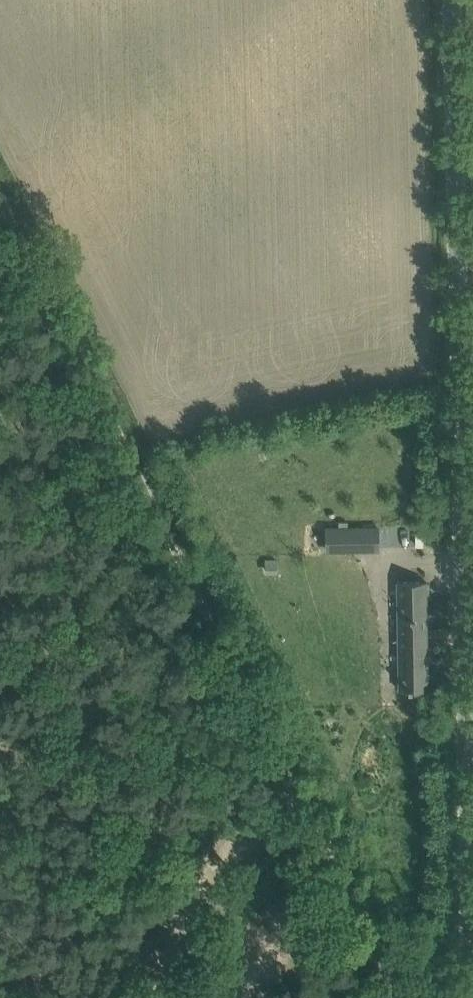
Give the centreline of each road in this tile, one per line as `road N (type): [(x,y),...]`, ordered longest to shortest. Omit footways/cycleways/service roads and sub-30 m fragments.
road 1 (unclassified): [(472,997),(452,0)]
road 2 (track): [(296,789),(0,206)]
road 3 (track): [(404,997),(334,864)]

